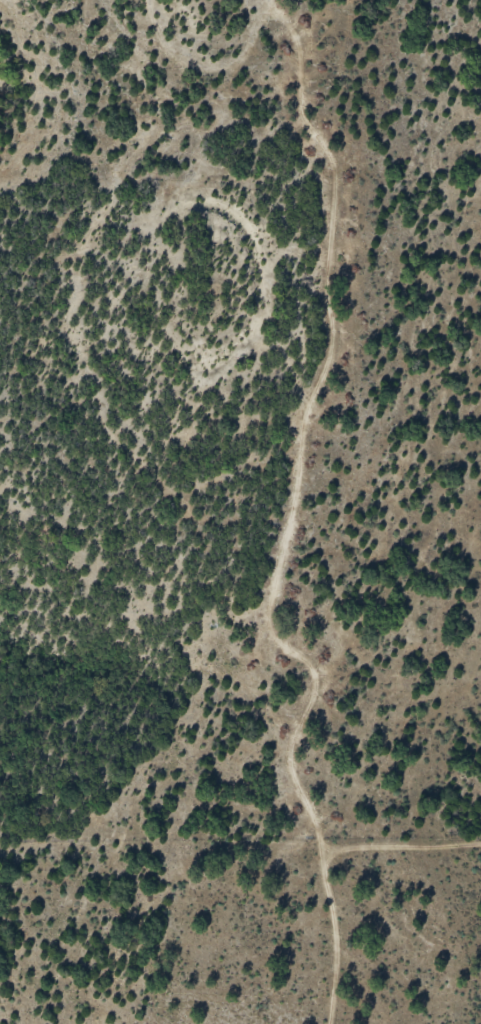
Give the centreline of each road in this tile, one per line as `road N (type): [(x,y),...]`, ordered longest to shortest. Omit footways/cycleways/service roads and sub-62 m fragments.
road 1 (residential): [(266,1023),(261,855),(281,674),(241,583),(267,457),(318,331),(346,180),(323,0)]
road 2 (residential): [(321,14),(196,57),(124,0)]
road 3 (residential): [(480,846),(370,834),(261,855)]

